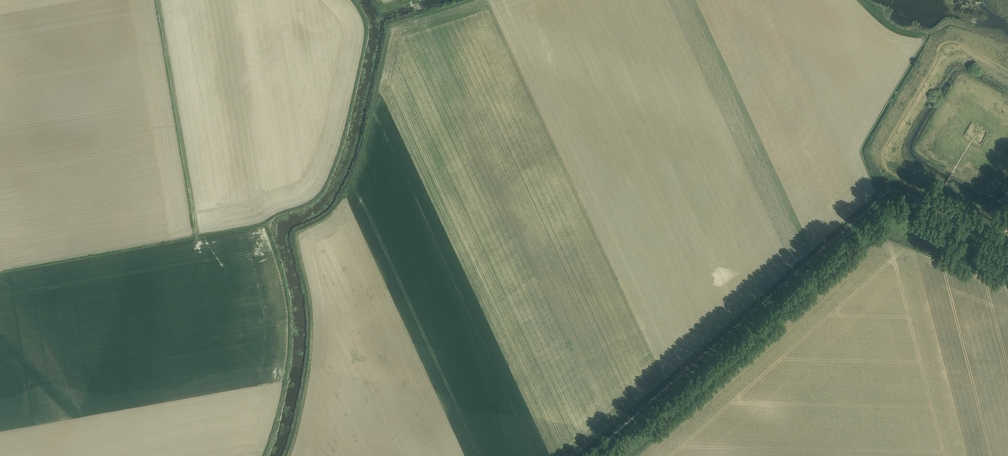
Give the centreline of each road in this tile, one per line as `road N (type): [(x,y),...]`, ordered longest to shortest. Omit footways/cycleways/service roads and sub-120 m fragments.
road 1 (track): [(617,432),(888,193),(904,193)]

